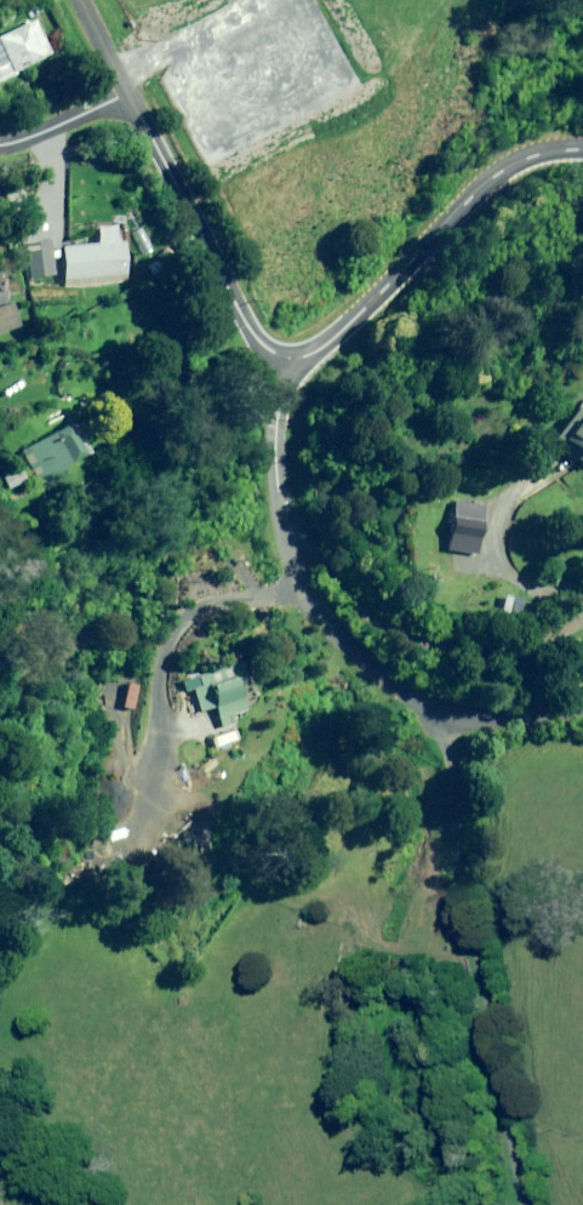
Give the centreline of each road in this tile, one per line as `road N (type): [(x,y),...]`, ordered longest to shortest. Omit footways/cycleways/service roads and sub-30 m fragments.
road 1 (residential): [(291,358),(278,420),(278,496),(307,587),(345,641),(397,690),(437,713),(510,723),(582,720)]
road 2 (track): [(526,1204),(461,880),(453,717)]
road 3 (residential): [(582,150),(534,157),(501,172),(330,343),(291,358)]
road 4 (residential): [(291,358),(269,350),(247,326),(126,96)]
road 5 (residential): [(126,96),(0,147)]

